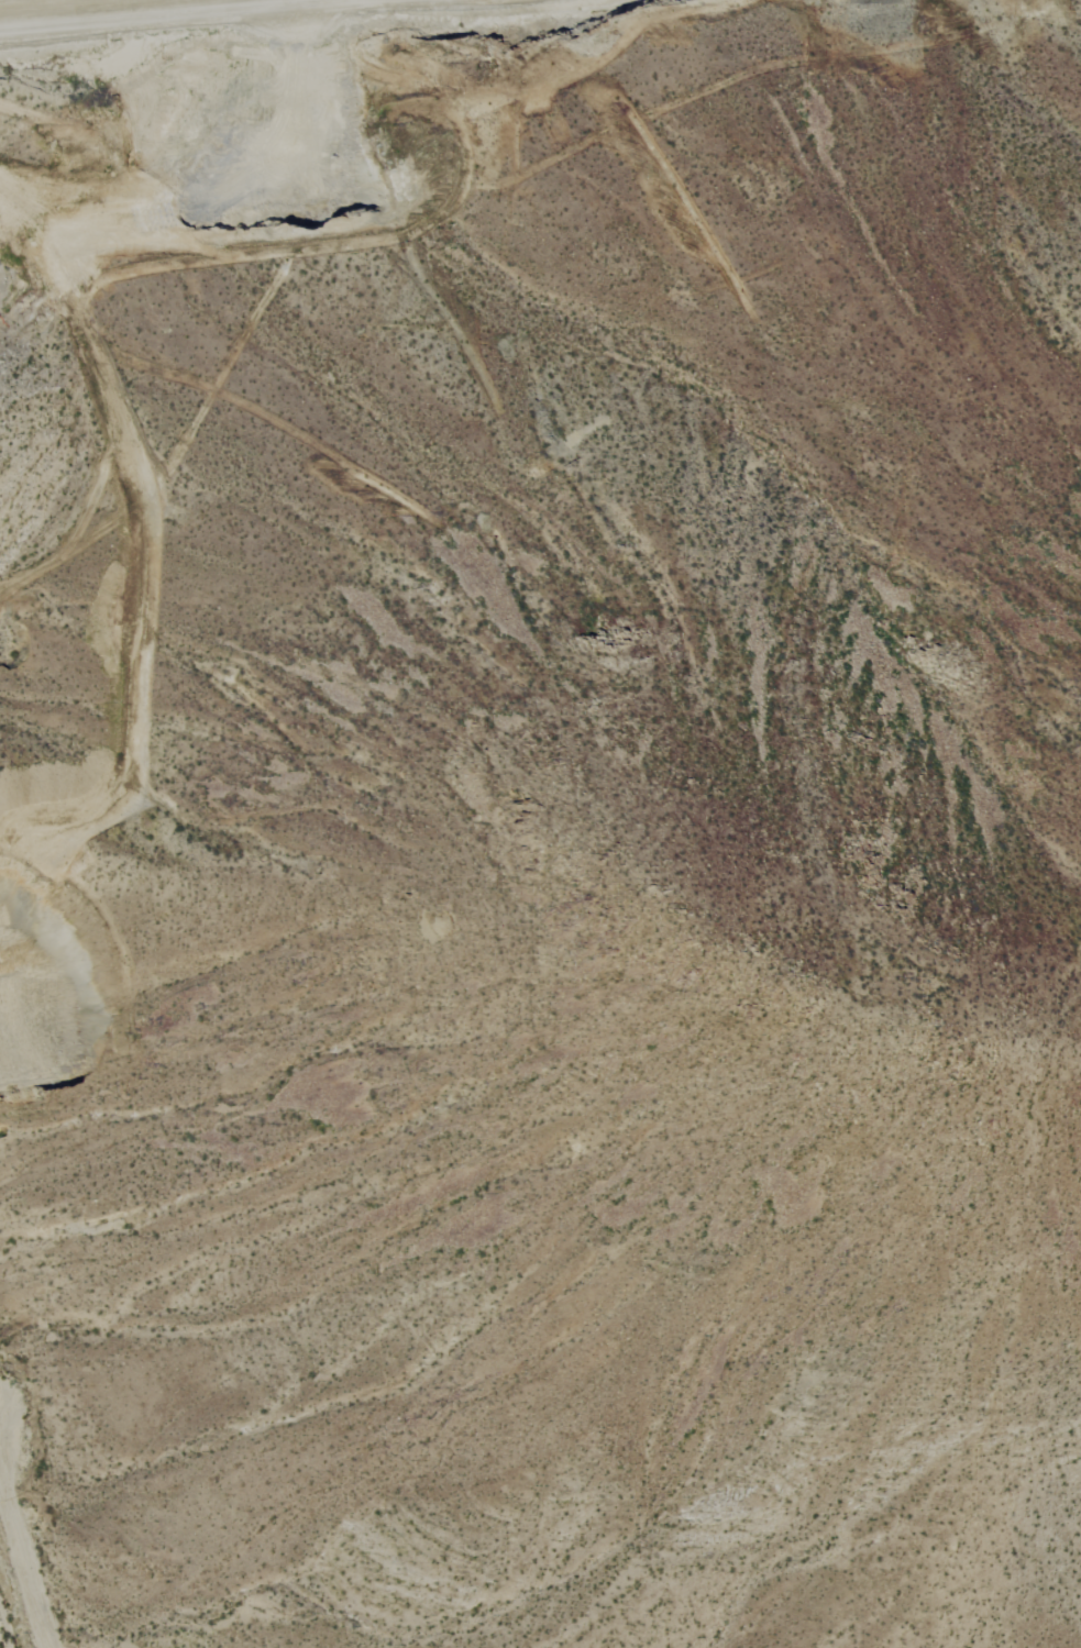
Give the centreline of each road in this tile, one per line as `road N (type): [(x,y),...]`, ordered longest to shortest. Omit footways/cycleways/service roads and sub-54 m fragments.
road 1 (residential): [(0,22),(248,0)]

